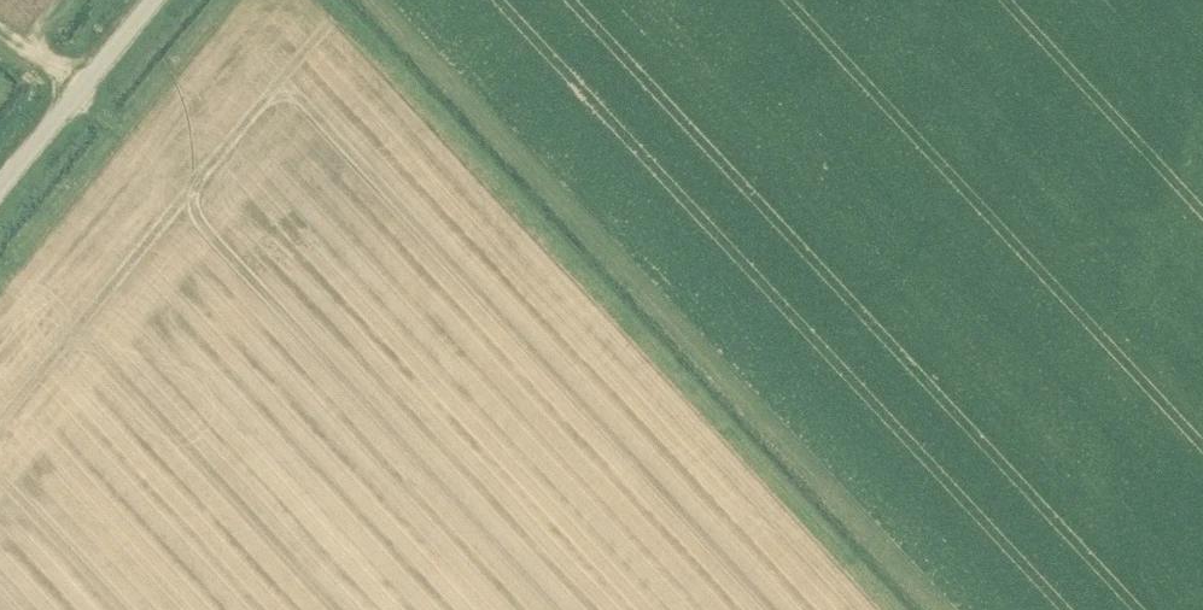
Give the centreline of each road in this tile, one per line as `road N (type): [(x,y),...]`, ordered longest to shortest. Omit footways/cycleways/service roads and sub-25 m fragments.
road 1 (unclassified): [(0,196),(163,0)]

